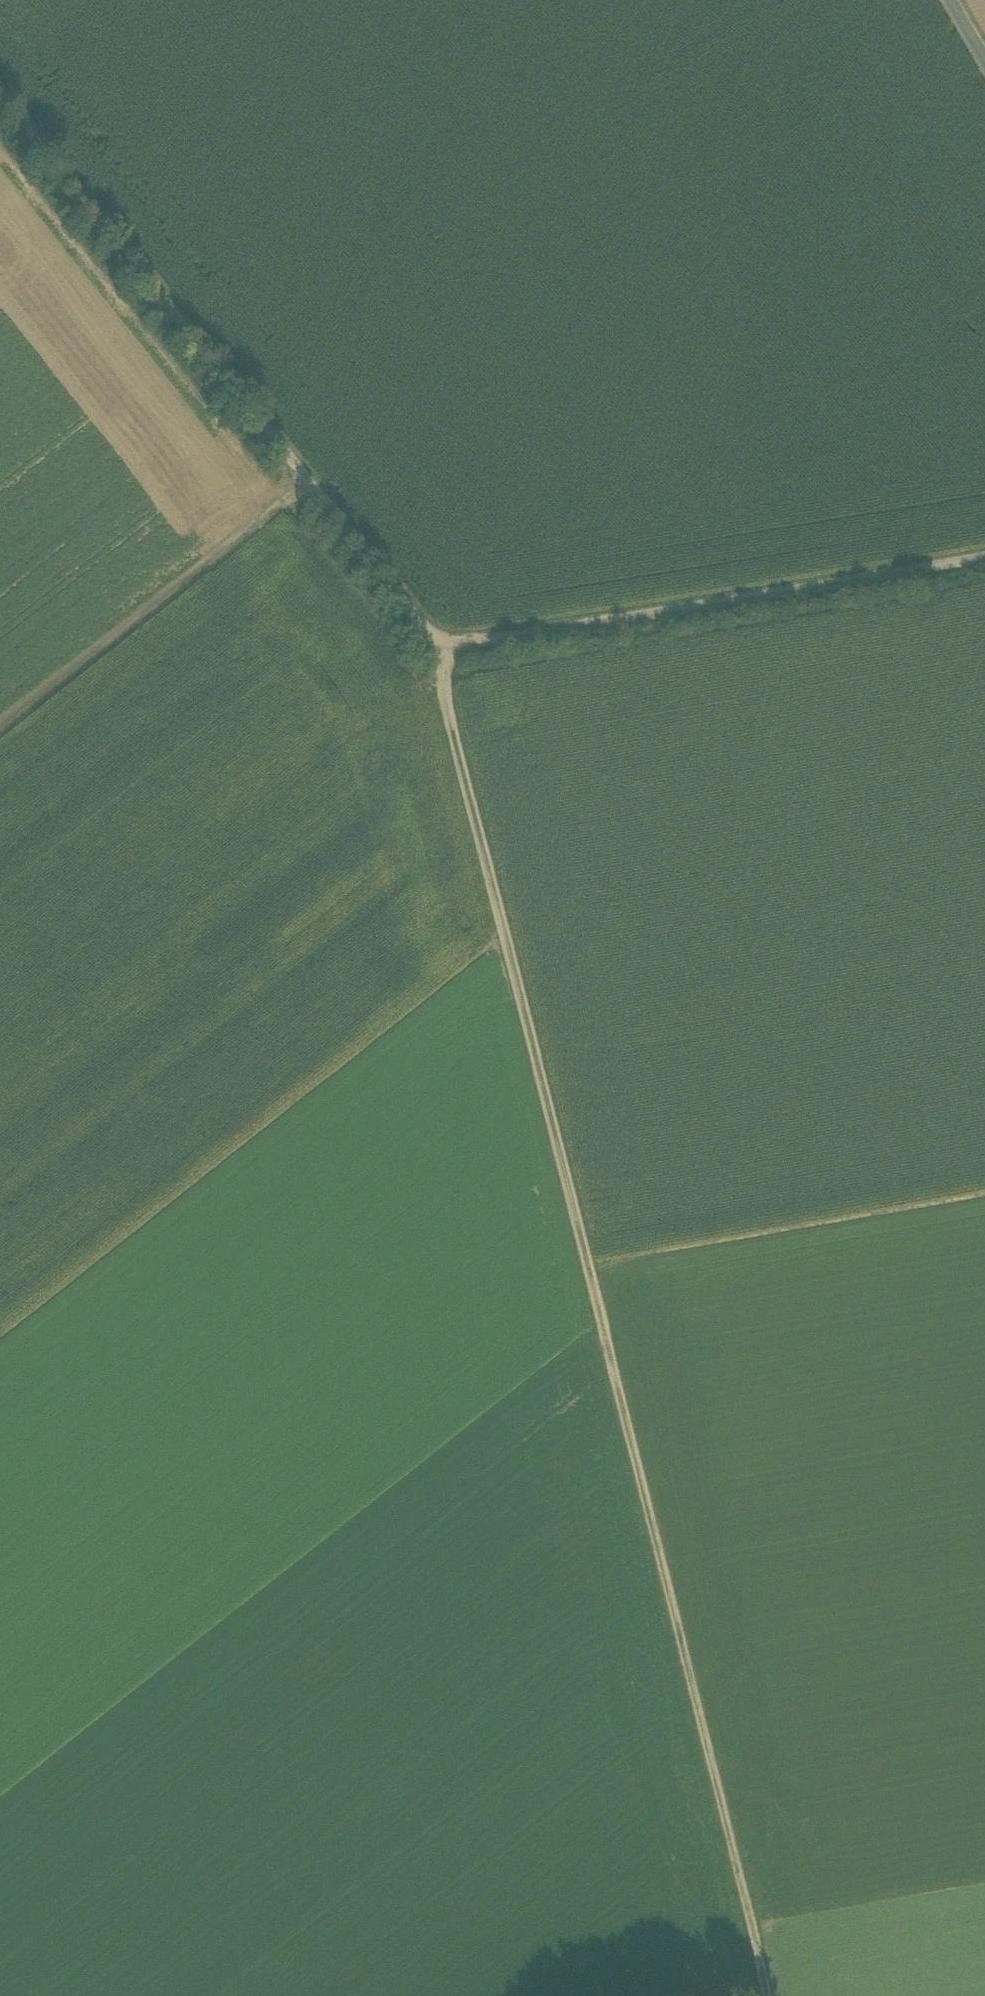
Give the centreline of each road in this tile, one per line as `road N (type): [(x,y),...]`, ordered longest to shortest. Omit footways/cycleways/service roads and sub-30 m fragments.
road 1 (track): [(0,96),(430,640),(770,1995)]
road 2 (track): [(430,640),(475,648),(984,556)]
road 3 (track): [(0,727),(306,483)]

